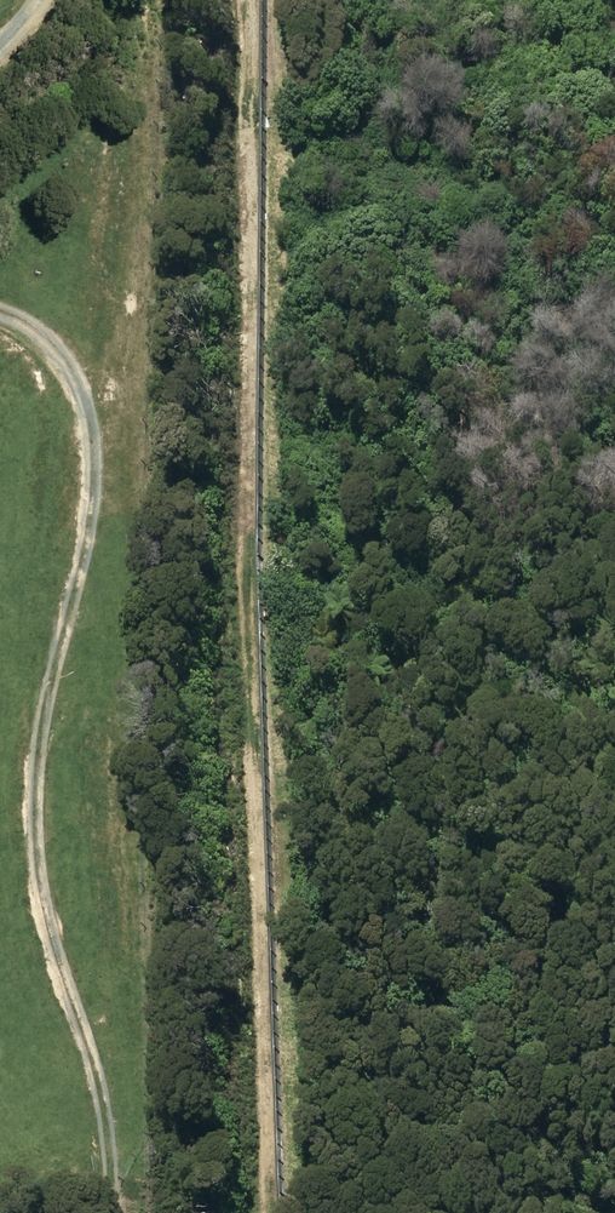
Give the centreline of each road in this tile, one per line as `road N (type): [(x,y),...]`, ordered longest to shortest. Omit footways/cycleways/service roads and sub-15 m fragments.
road 1 (track): [(249,0),(245,504),(265,1212)]
road 2 (track): [(0,311),(70,360),(92,421),(89,493),(39,739),(32,841),(52,950),(88,1044),(109,1152),(110,1212)]

